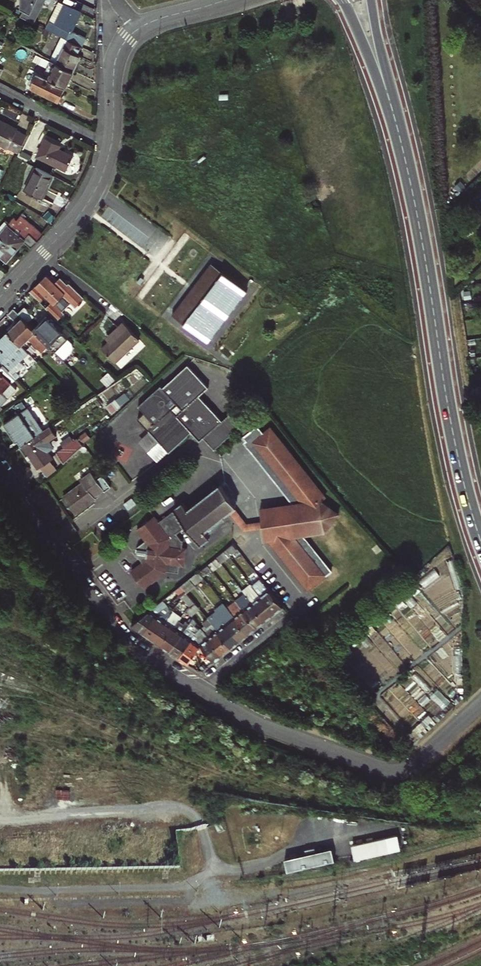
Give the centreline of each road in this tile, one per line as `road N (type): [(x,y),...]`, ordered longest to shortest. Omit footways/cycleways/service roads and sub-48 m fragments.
road 1 (primary): [(387,93),(480,540)]
road 2 (tertiary): [(197,690),(270,727),(400,770),(480,703)]
road 3 (residential): [(56,549),(197,444),(212,463),(211,481),(193,495)]
road 4 (tertiary): [(56,549),(121,637),(197,690)]
road 5 (tertiary): [(112,144),(86,206),(0,296)]
road 6 (residential): [(197,690),(296,610)]
road 7 (residential): [(112,144),(0,89)]
road 8 (tertiary): [(138,27),(116,62),(112,144)]

